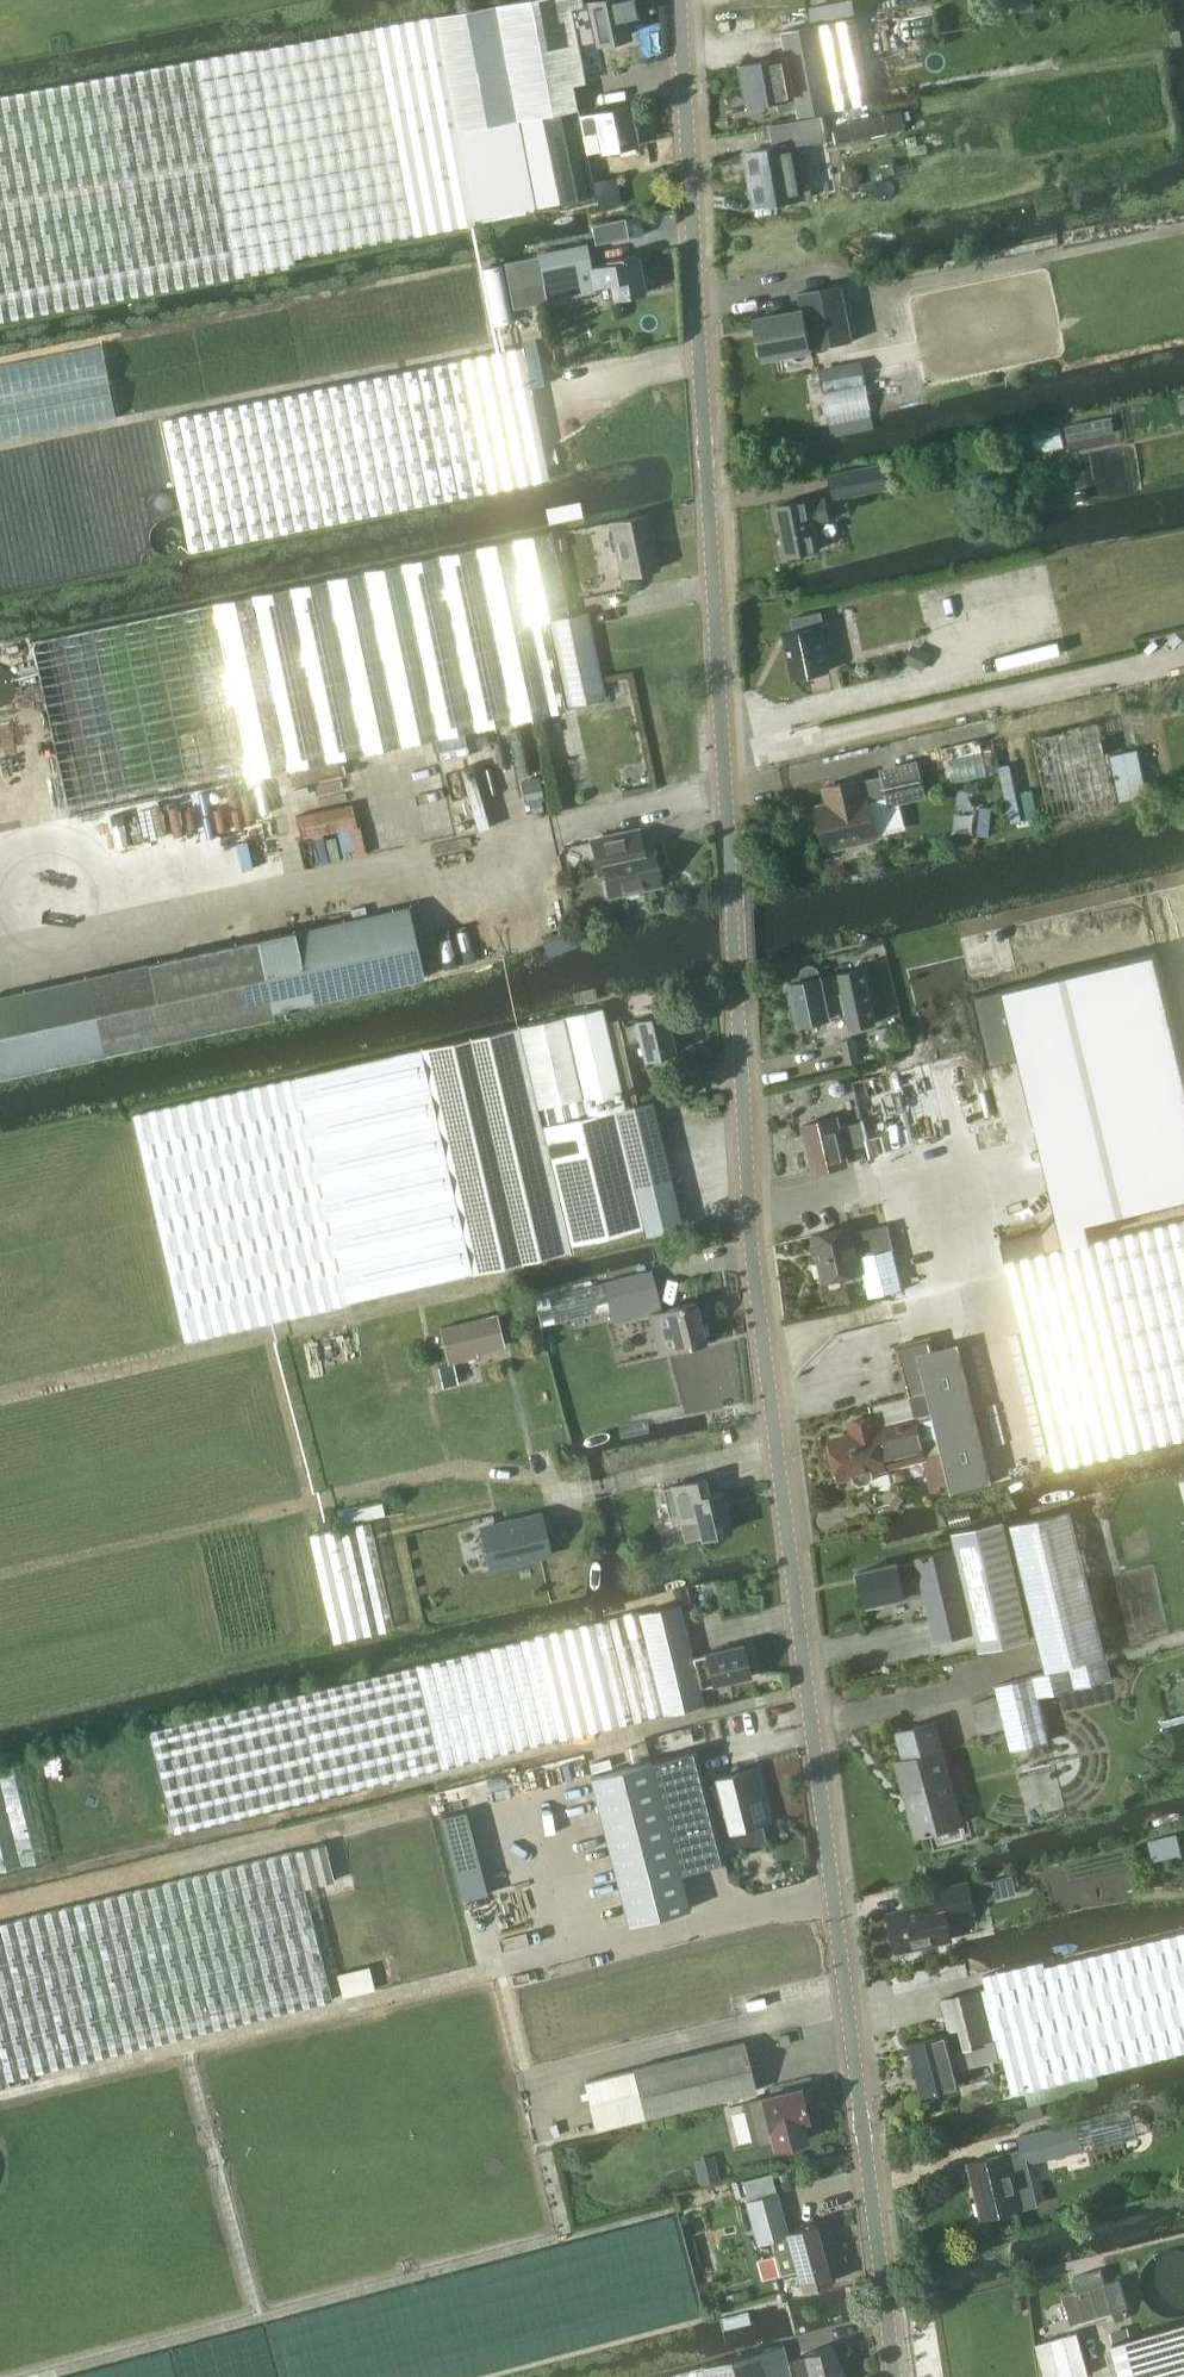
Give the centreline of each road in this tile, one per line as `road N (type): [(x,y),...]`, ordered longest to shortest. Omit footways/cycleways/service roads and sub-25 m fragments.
road 1 (residential): [(895,2376),(753,1253),(679,0)]
road 2 (track): [(558,395),(547,330),(0,445)]

